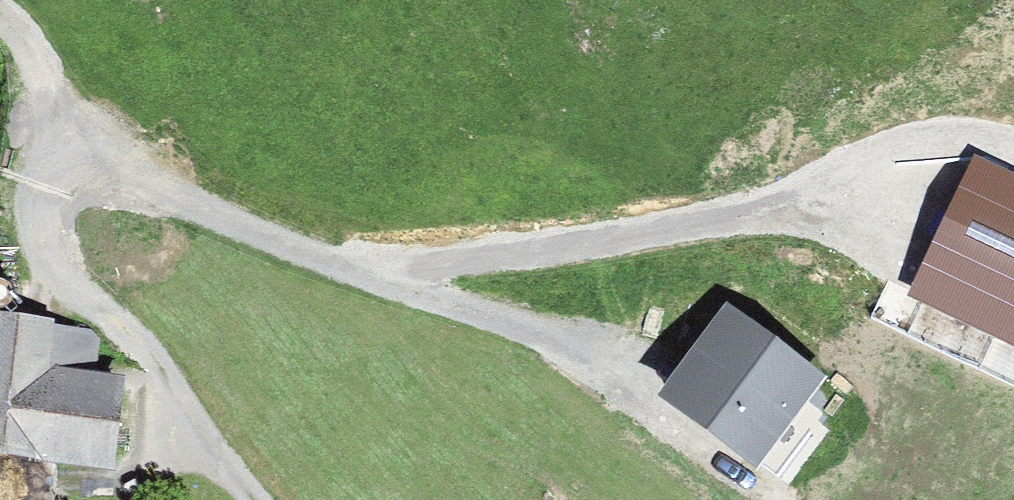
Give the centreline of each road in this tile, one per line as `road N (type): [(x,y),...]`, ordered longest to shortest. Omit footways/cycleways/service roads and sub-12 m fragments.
road 1 (unclassified): [(39,116),(115,175),(383,283),(586,347),(753,491)]
road 2 (track): [(1013,308),(931,304),(772,243),(723,246),(680,260),(629,295),(602,317),(586,347)]
road 3 (unclassified): [(250,499),(191,423),(158,361),(54,278),(37,250),(39,116)]

